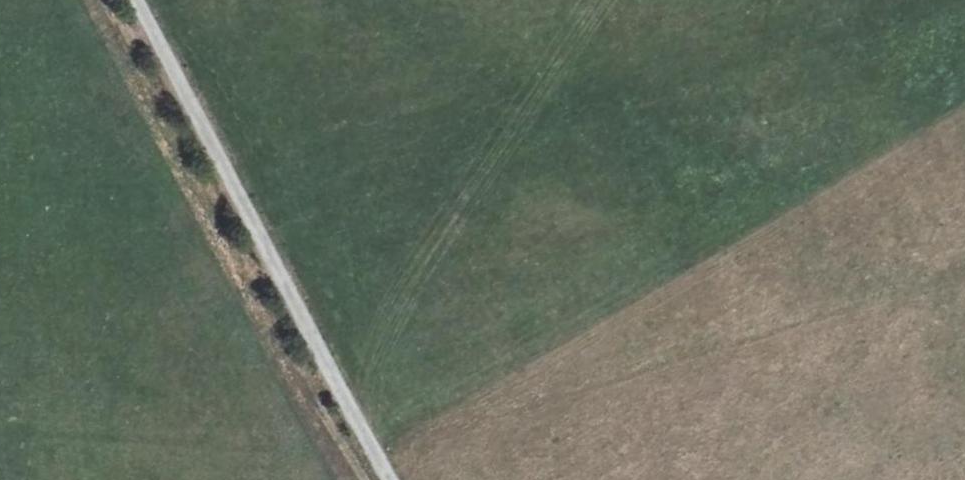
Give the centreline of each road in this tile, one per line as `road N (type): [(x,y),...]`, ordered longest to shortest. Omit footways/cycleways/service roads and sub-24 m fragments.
road 1 (track): [(134,0),(390,479)]

